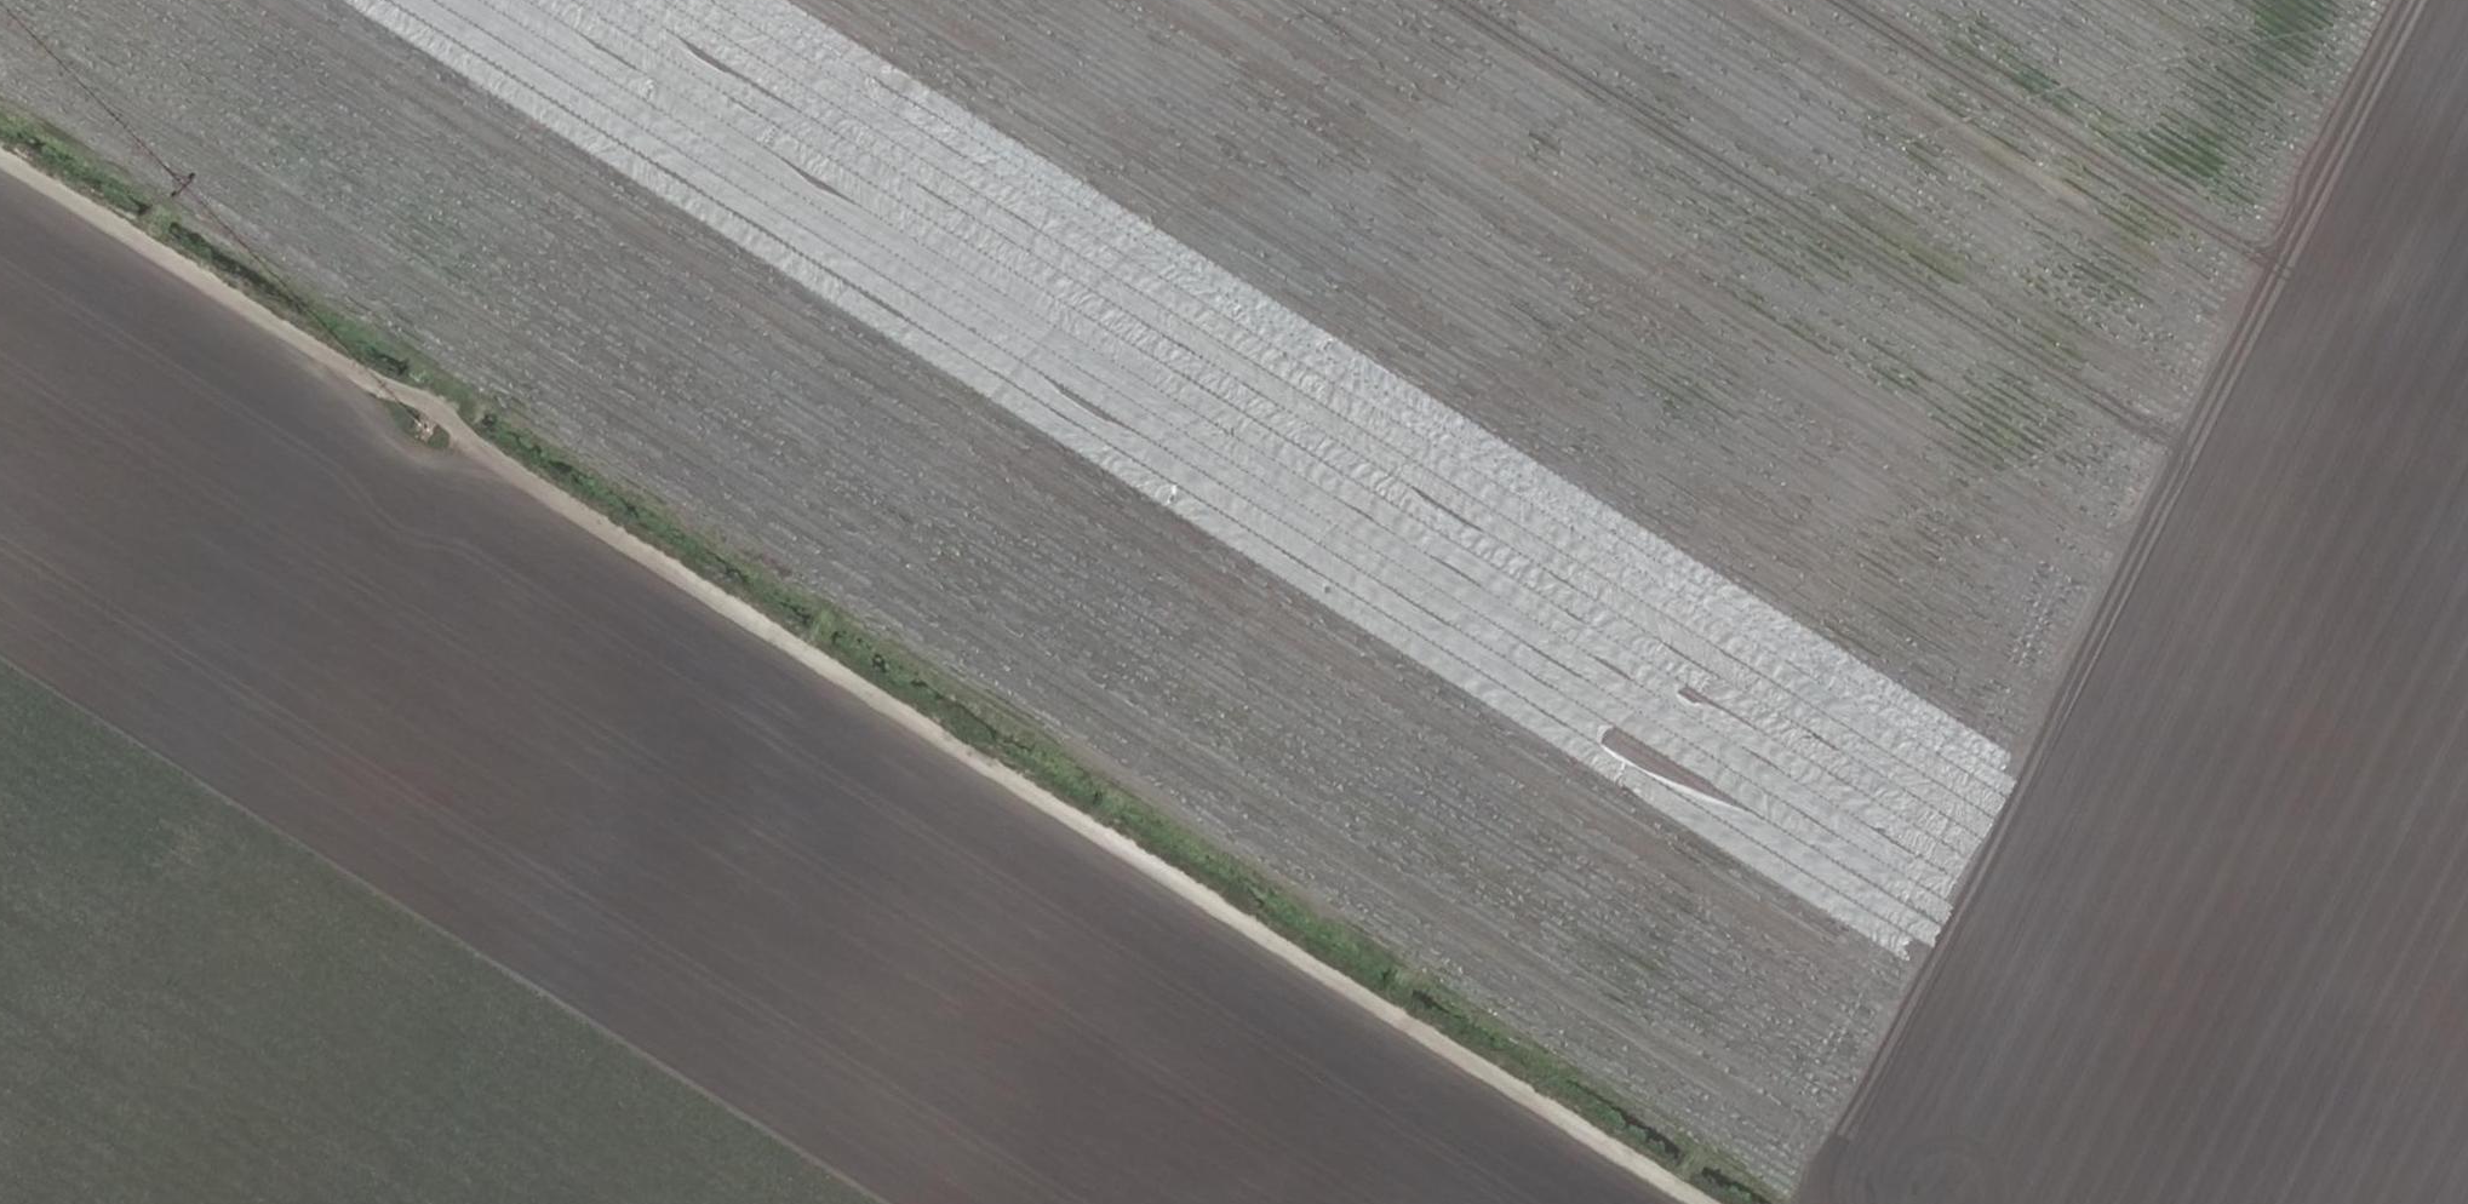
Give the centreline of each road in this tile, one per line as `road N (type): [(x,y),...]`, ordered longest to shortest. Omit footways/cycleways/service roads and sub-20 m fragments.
road 1 (track): [(1693,1203),(0,159)]
road 2 (track): [(0,1130),(430,480),(487,330),(709,0)]

